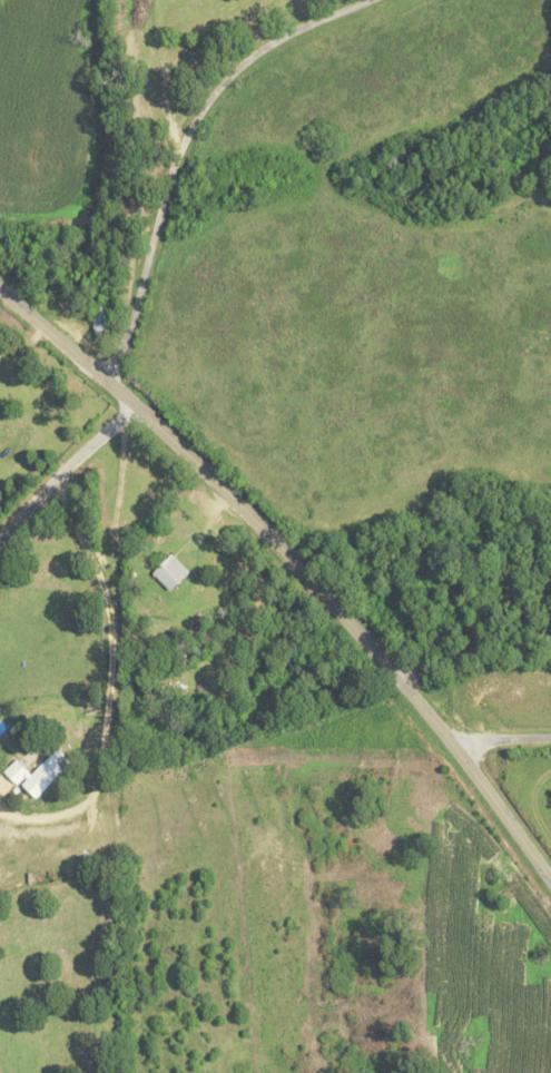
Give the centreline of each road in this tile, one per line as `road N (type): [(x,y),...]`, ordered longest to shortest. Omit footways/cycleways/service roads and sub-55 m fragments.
road 1 (tertiary): [(550,881),(411,695),(293,562),(178,446),(0,294)]
road 2 (residential): [(105,382),(134,328),(165,205),(199,126),(274,53),(392,0)]
road 3 (residential): [(139,412),(82,456),(0,541)]

